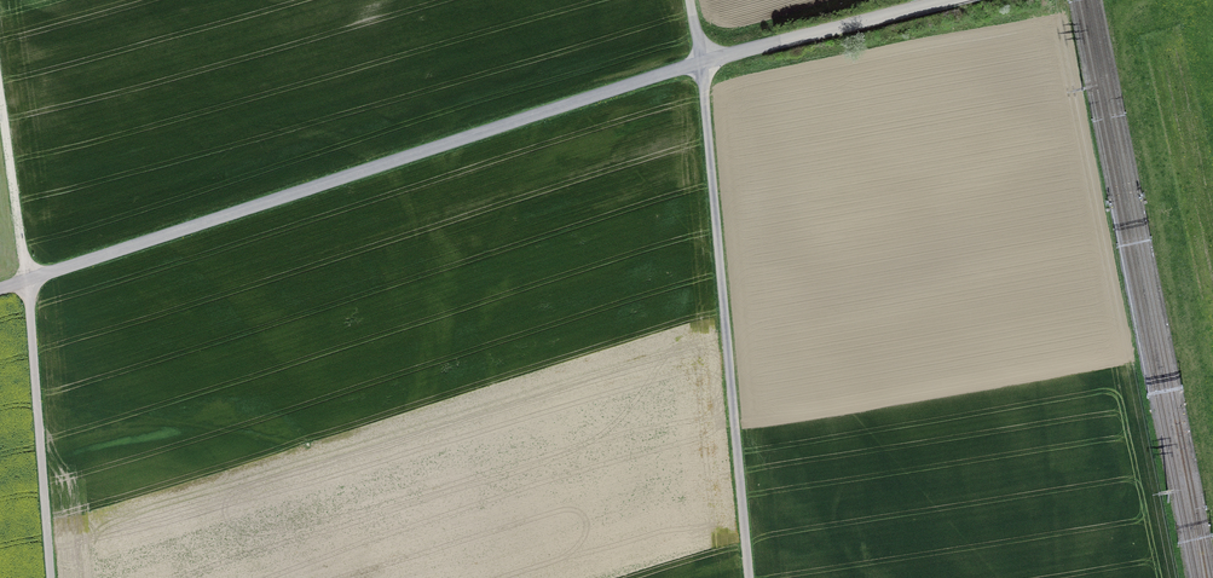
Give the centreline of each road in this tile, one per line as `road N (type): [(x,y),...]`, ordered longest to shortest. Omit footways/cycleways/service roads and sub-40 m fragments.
road 1 (unclassified): [(704,62),(28,279)]
road 2 (unclassified): [(751,577),(704,62)]
road 3 (unclassified): [(28,279),(51,577)]
road 4 (unclassified): [(940,0),(704,62)]
road 5 (track): [(0,92),(28,279)]

